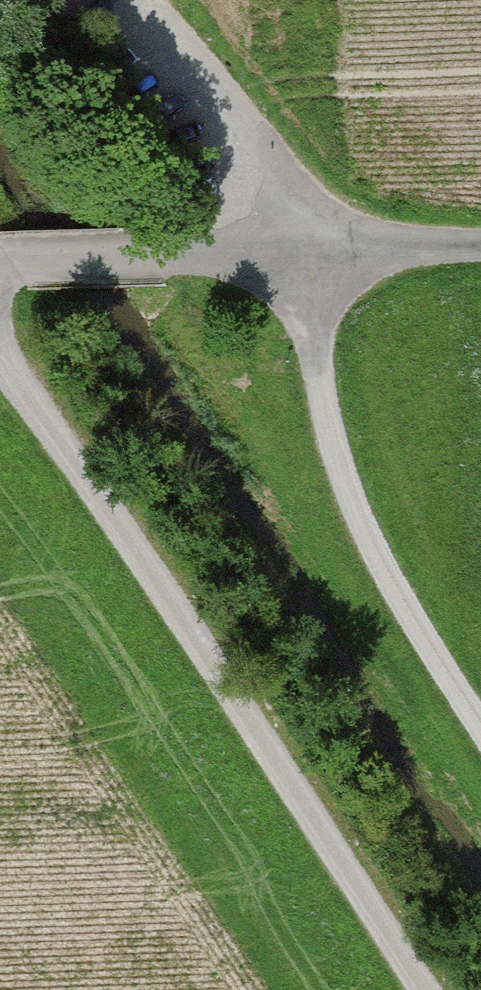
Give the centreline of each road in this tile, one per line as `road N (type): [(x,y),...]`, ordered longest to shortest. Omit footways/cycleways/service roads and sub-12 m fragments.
road 1 (track): [(480,726),(408,614),(340,484),(297,255),(293,189),(143,0)]
road 2 (track): [(416,989),(0,355)]
road 3 (unclassified): [(480,249),(0,265)]

